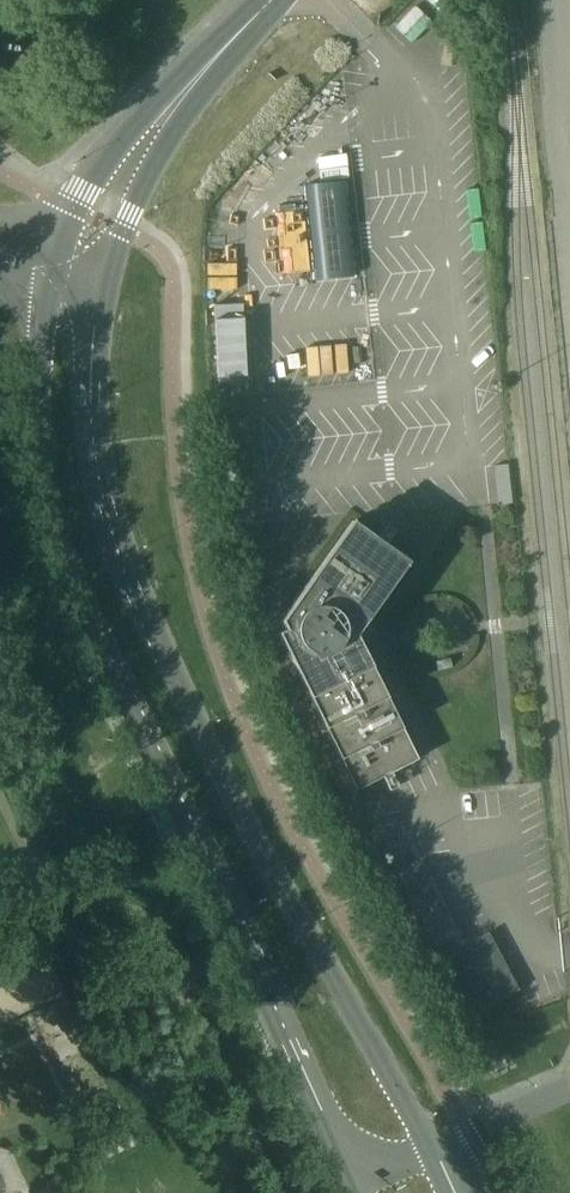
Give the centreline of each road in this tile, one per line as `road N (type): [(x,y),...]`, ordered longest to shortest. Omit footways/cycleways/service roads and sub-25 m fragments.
road 1 (tertiary): [(437,1161),(308,940),(117,552),(93,428),(100,286)]
road 2 (tertiary): [(41,298),(38,429),(69,565),(344,1175)]
road 3 (unclassified): [(264,0),(103,163),(49,261)]
road 4 (unclassified): [(100,286),(160,154),(276,0)]
road 5 (unclassified): [(437,1161),(569,1090)]

